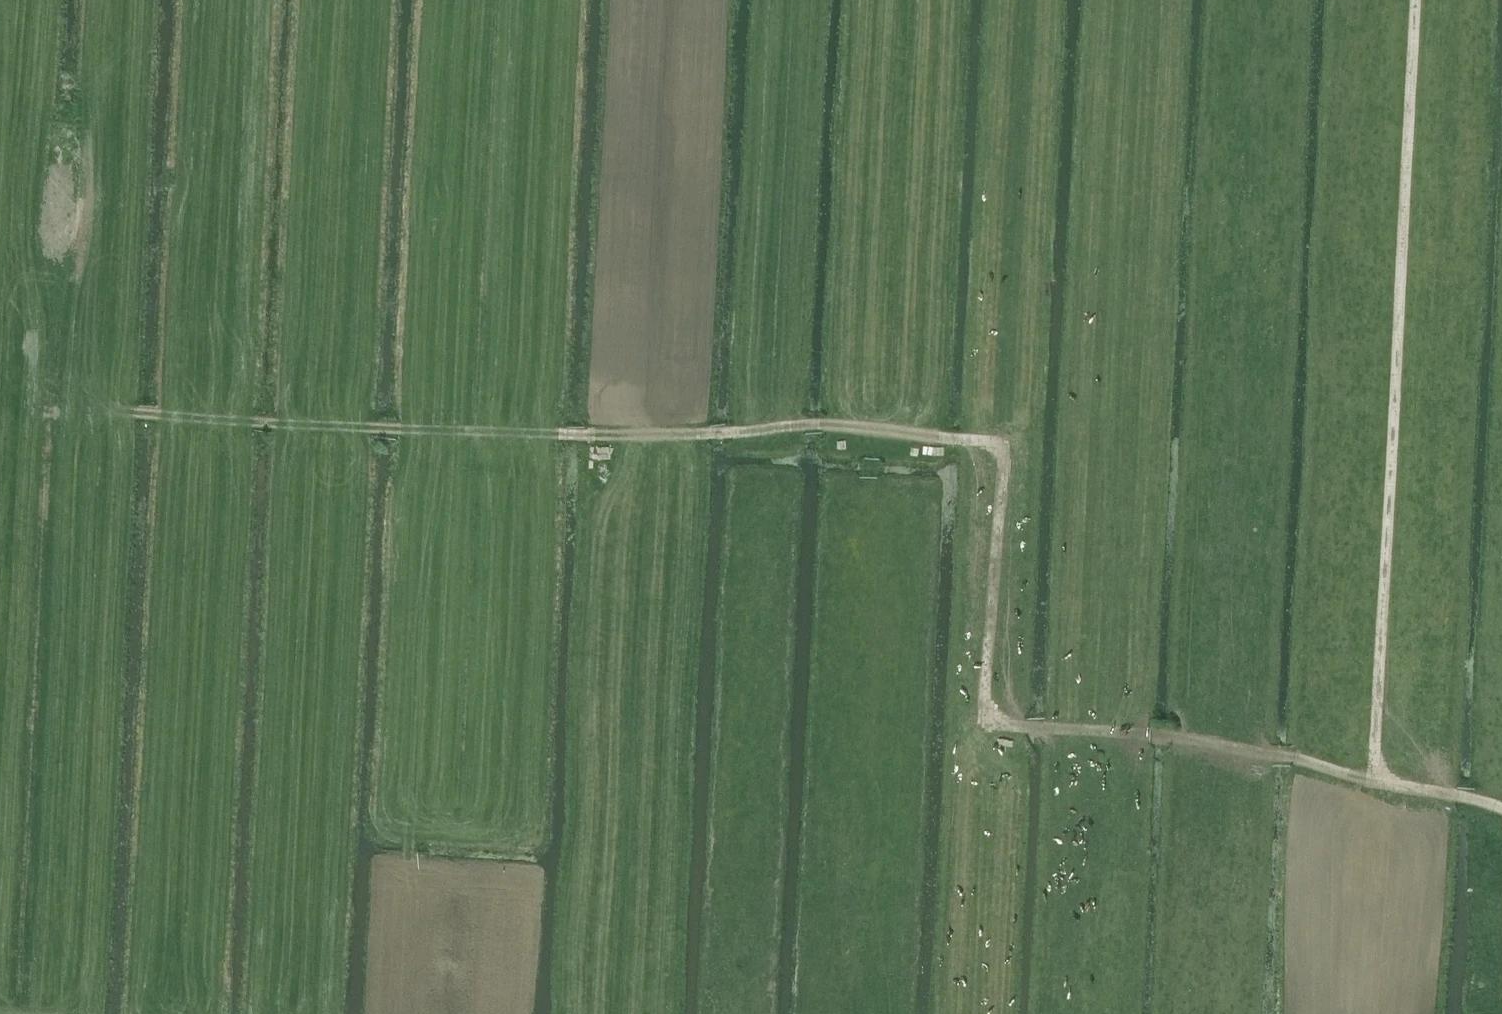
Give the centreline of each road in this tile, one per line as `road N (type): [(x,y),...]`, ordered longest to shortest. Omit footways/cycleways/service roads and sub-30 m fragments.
road 1 (track): [(1501,814),(1463,792),(1162,733),(1004,720),(985,684),(1002,488),(992,451),(977,441),(838,423),(693,435),(355,427),(116,410)]
road 2 (track): [(1378,780),(1416,0)]

